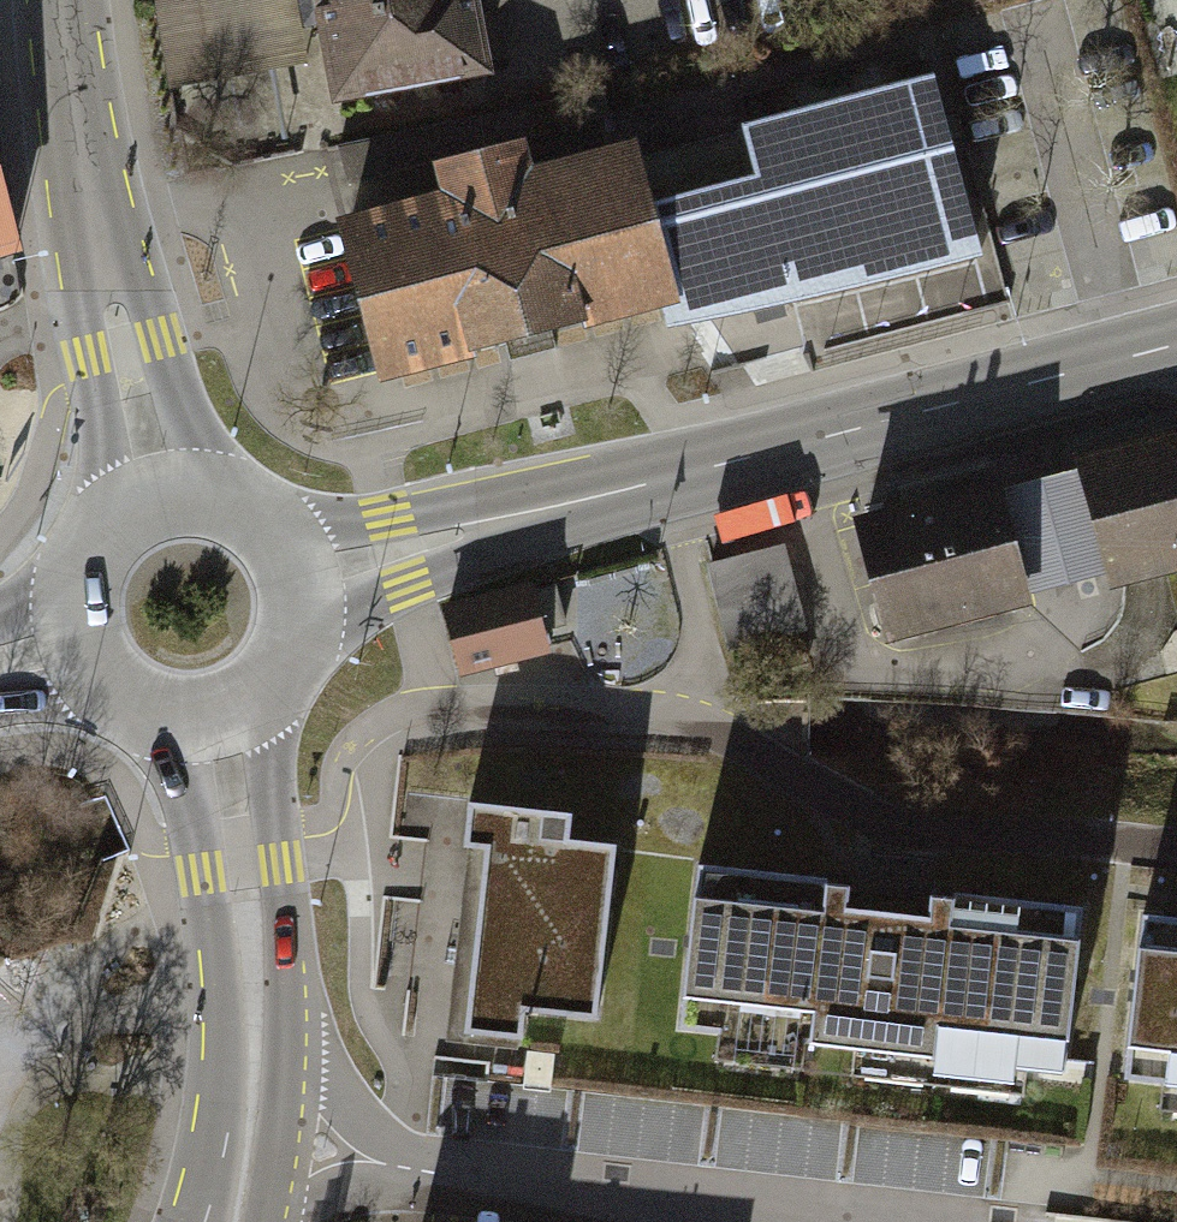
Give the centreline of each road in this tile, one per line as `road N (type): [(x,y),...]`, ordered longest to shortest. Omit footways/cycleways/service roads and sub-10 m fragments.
road 1 (secondary): [(292,570),(399,549),(1176,345)]
road 2 (secondary): [(258,1221),(283,1045),(279,863),(259,689)]
road 3 (secondary): [(145,705),(179,776),(213,949),(219,1023),(212,1133),(191,1221)]
road 4 (secondary): [(63,0),(113,307),(160,502)]
road 5 (secondary): [(160,502),(122,522),(94,555),(81,595),(85,638)]
road 6 (secondary): [(292,570),(271,535),(239,510),(200,499),(160,502)]
road 7 (secondary): [(259,689),(286,655),(297,613),(292,570)]
road 8 (secondary): [(145,705),(184,714),(224,709),(259,689)]

